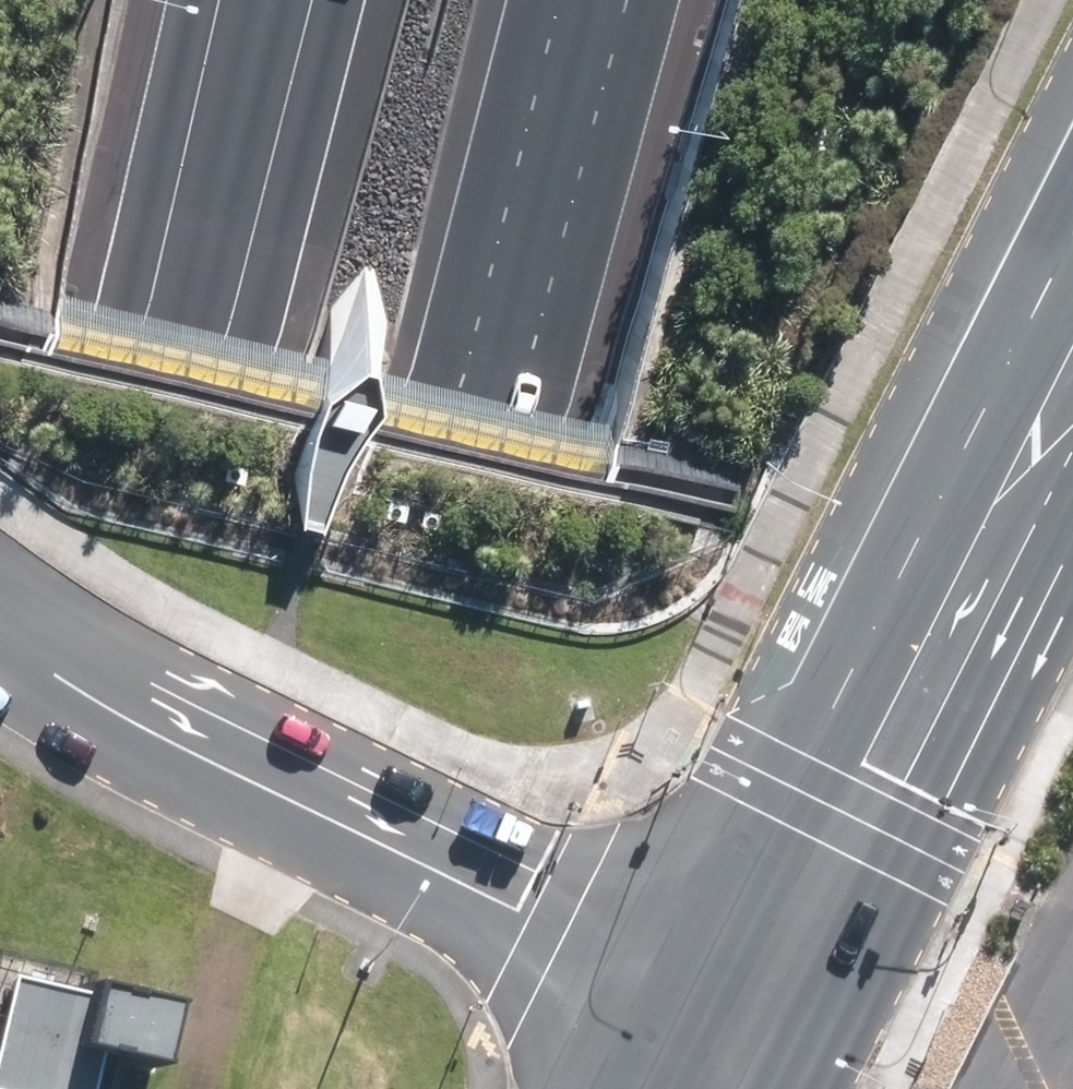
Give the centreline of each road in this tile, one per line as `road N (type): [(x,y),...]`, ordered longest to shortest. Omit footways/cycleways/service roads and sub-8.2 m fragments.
road 1 (motorway): [(588,0),(468,437),(268,1088)]
road 2 (motorway): [(0,1054),(178,360),(251,0)]
road 3 (residential): [(0,635),(127,712),(748,1037)]
road 4 (primary): [(748,1037),(1072,392)]

